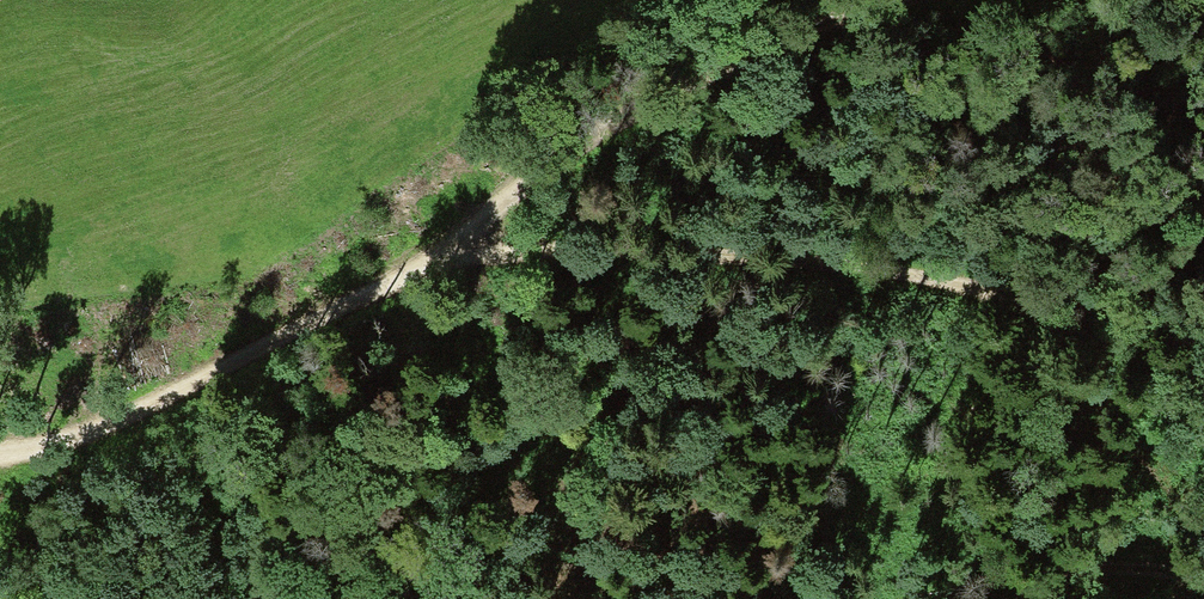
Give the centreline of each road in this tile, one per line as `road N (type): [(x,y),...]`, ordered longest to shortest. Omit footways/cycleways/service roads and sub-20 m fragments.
road 1 (track): [(0,452),(78,441),(187,390),(289,328),(378,260),(462,227),(605,224),(1132,310),(1203,311)]
road 2 (track): [(1040,0),(888,11),(752,40),(566,123),(462,227)]

